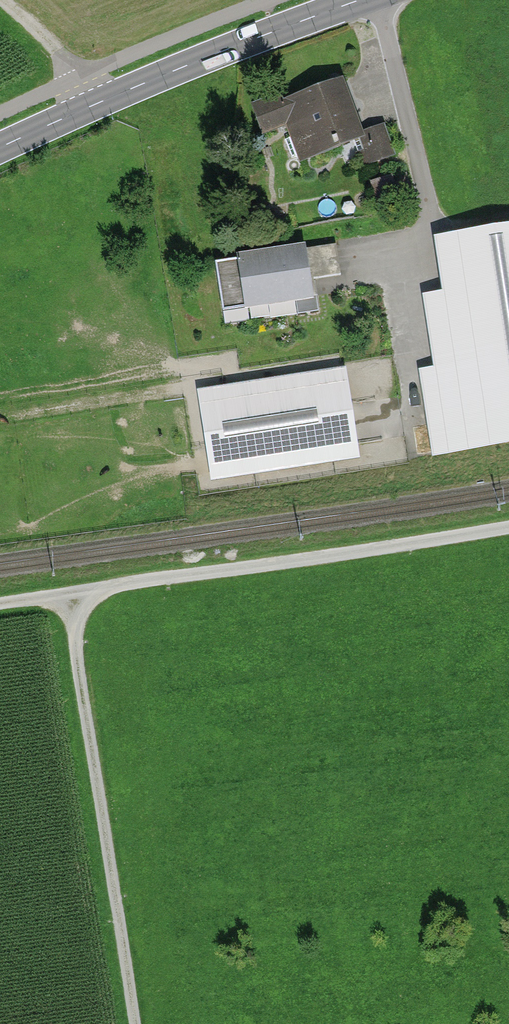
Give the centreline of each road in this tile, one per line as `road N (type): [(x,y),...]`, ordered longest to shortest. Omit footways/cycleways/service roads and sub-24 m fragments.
road 1 (unclassified): [(0,603),(508,526)]
road 2 (track): [(68,593),(137,1023)]
road 3 (secondary): [(0,148),(158,77),(362,0)]
road 4 (track): [(2,0),(82,76),(95,104)]

